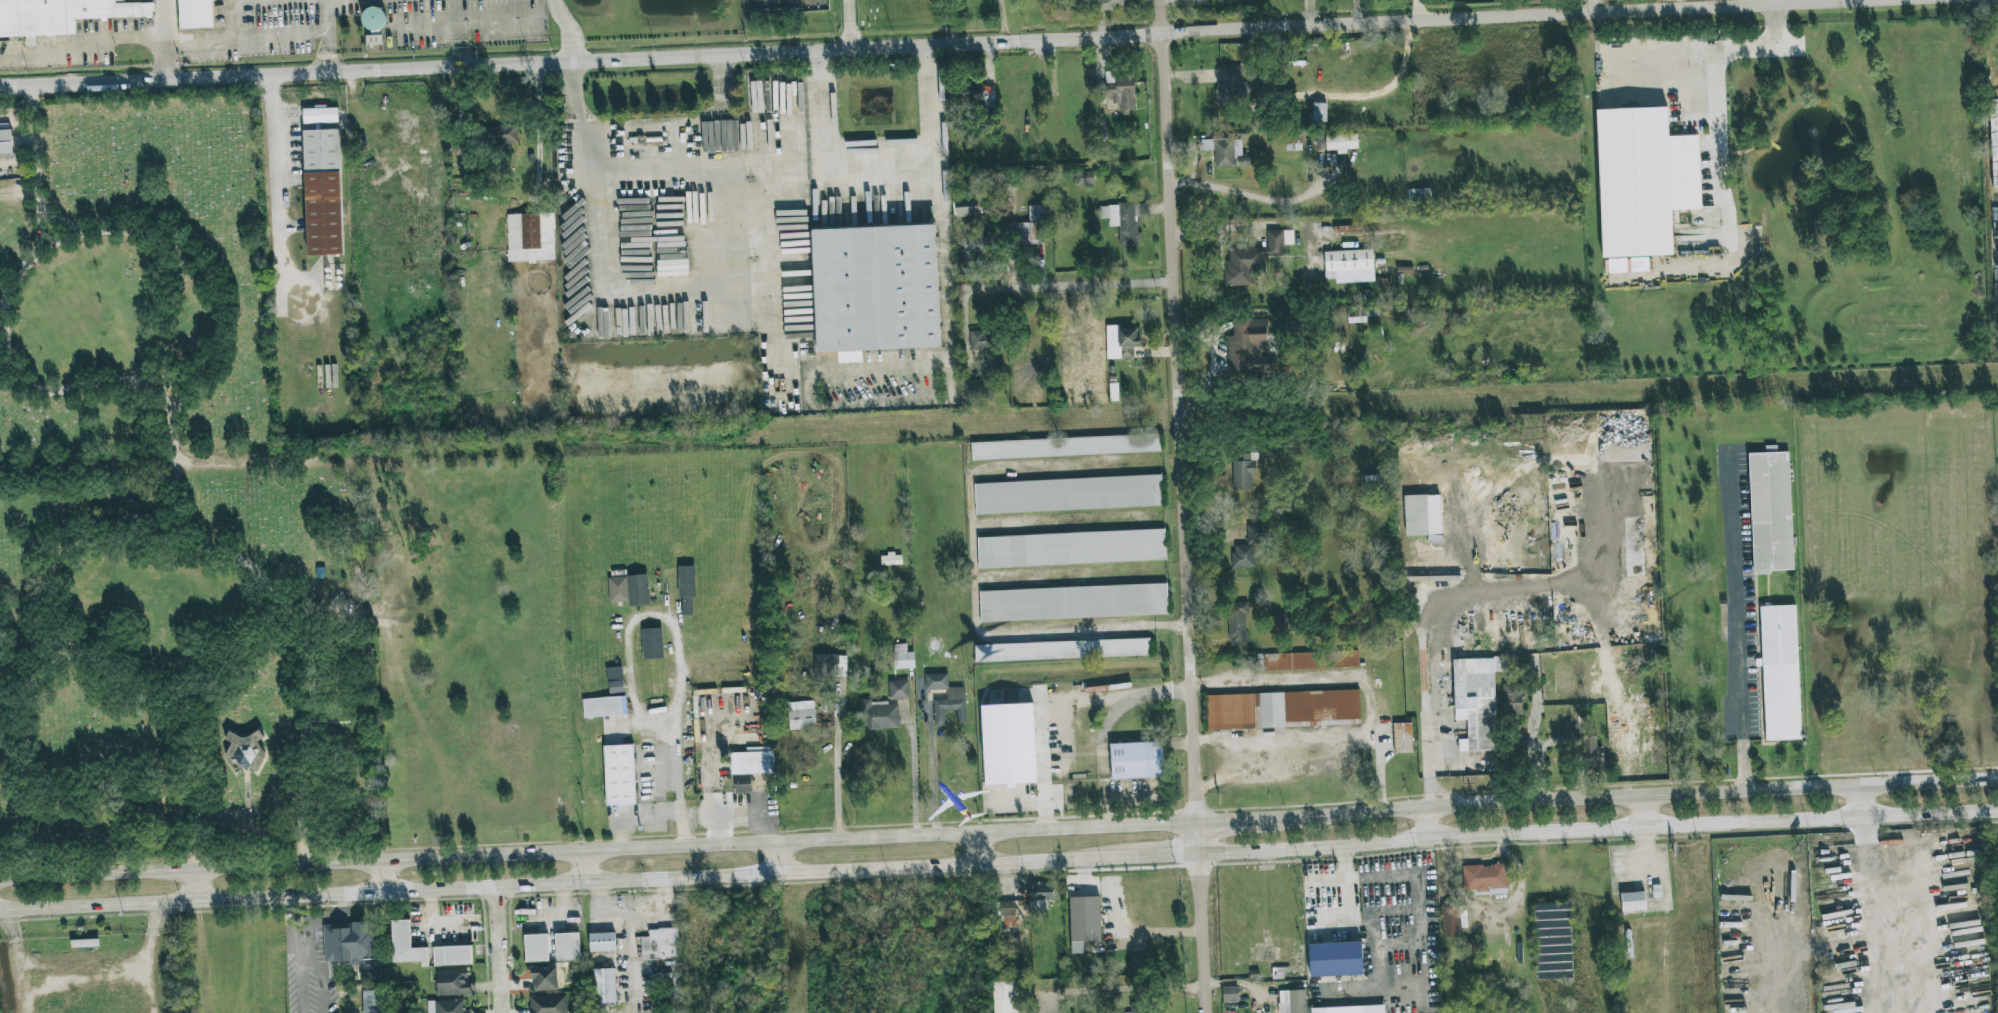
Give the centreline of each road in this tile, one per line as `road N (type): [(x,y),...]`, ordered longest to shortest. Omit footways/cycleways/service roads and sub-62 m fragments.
road 1 (residential): [(576,63),(1875,0)]
road 2 (secondary): [(0,909),(1132,860)]
road 3 (residential): [(1161,0),(1207,1012)]
road 4 (secondary): [(1201,856),(1997,814)]
road 5 (secondary): [(1997,778),(1286,816)]
road 6 (secondary): [(1199,821),(584,852)]
road 7 (secondary): [(584,852),(0,879)]
road 8 (residential): [(0,87),(576,63)]
road 9 (residential): [(957,290),(1175,280)]
road 10 (residential): [(497,888),(502,1012)]

